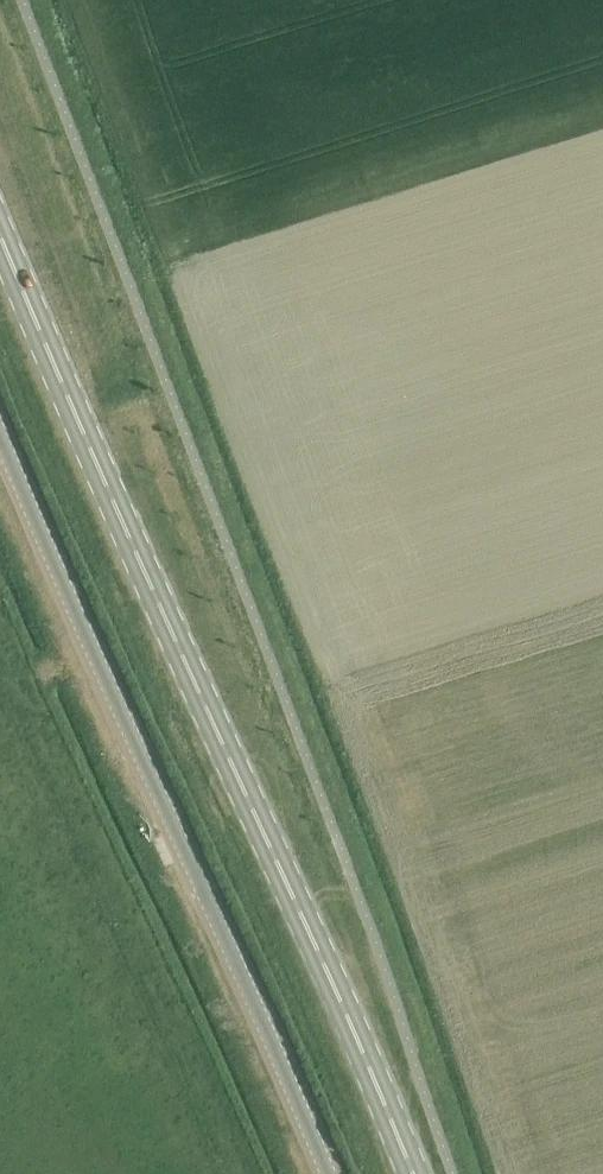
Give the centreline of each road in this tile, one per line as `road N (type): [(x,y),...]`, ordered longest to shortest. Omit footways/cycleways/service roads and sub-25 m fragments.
road 1 (secondary): [(0,219),(116,510),(412,1173)]
road 2 (tertiary): [(327,1173),(0,429)]

